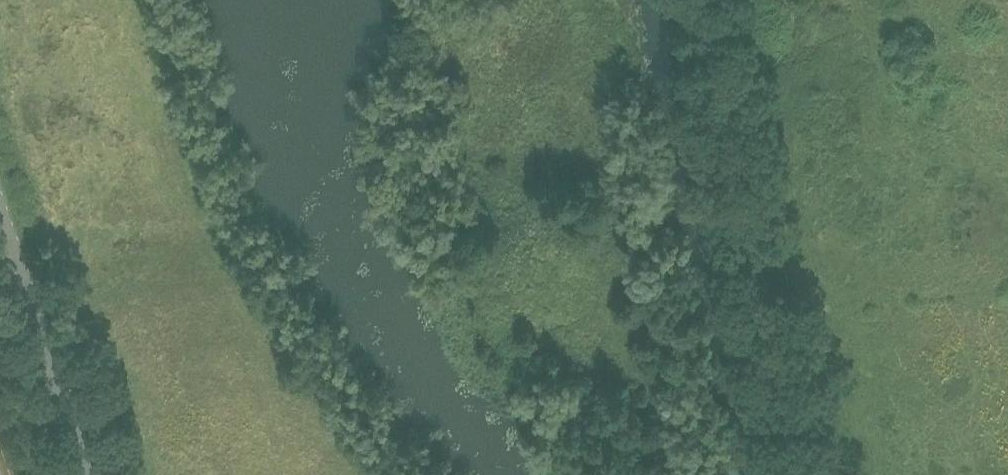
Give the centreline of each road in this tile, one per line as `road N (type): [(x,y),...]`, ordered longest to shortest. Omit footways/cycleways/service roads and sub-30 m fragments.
road 1 (track): [(808,474),(703,0)]
road 2 (tertiary): [(86,474),(0,218)]

